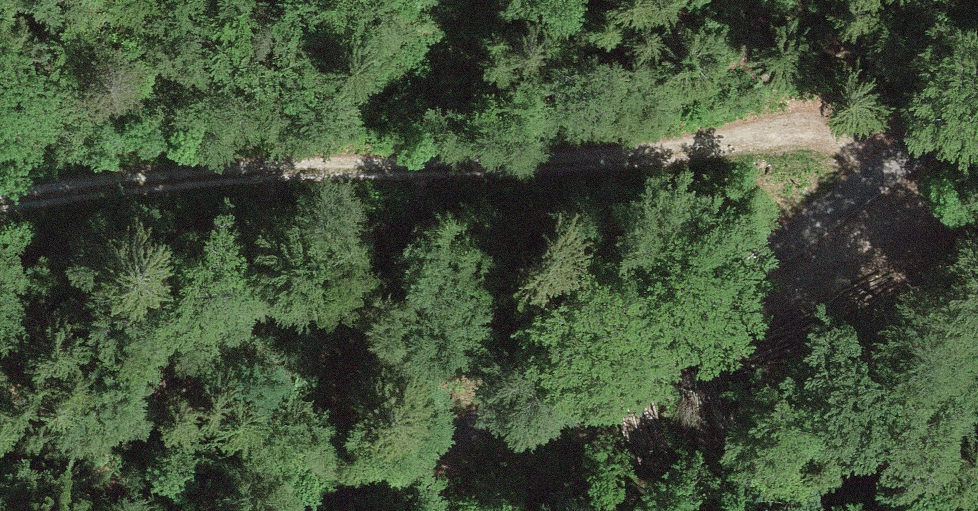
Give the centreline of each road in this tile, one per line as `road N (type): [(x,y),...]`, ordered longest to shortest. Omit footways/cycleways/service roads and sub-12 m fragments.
road 1 (track): [(0,214),(189,183),(415,183),(817,138),(856,145),(896,180)]
road 2 (track): [(372,510),(896,180)]

